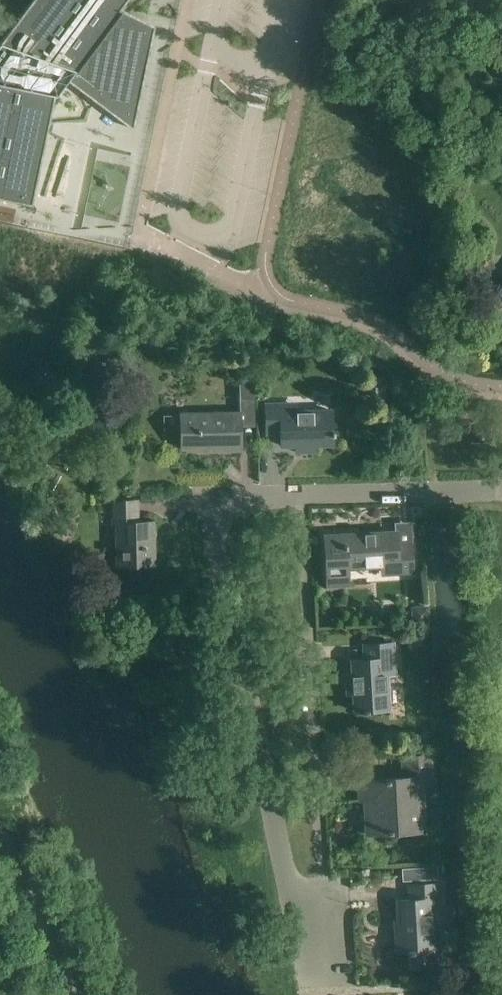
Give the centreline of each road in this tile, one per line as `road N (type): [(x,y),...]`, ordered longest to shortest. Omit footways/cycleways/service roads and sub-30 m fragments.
road 1 (residential): [(325,918),(288,884),(217,545),(219,515),(238,497),(501,491)]

